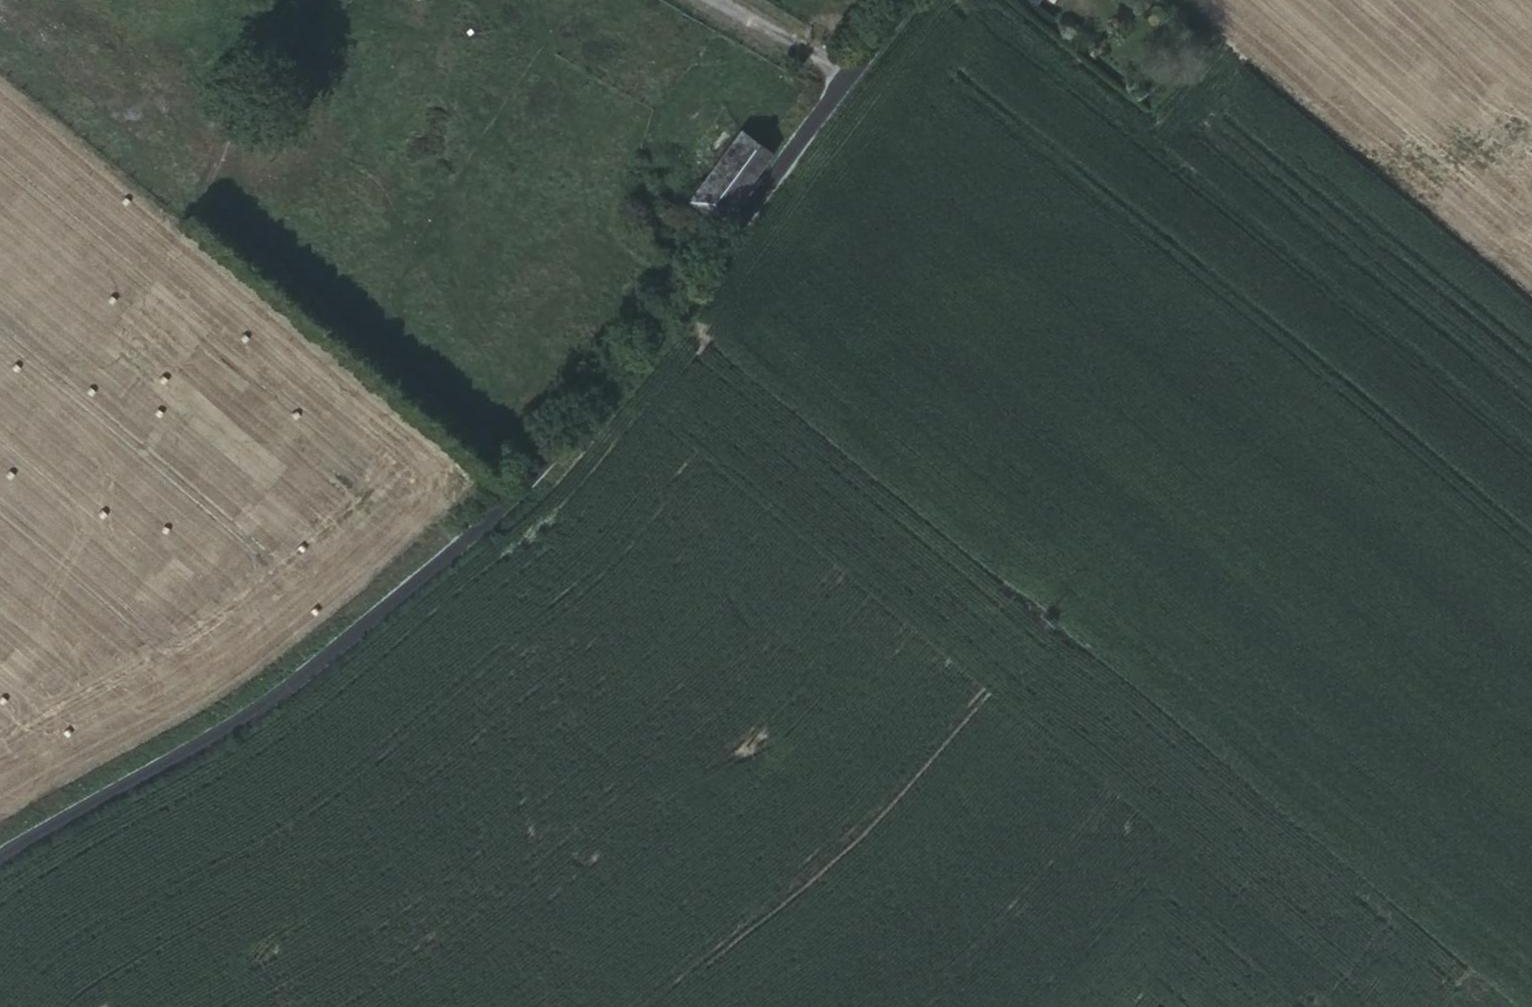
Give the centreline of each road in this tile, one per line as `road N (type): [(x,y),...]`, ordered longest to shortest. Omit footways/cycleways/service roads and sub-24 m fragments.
road 1 (unclassified): [(0,849),(284,687),(540,465),(752,198),(894,0)]

